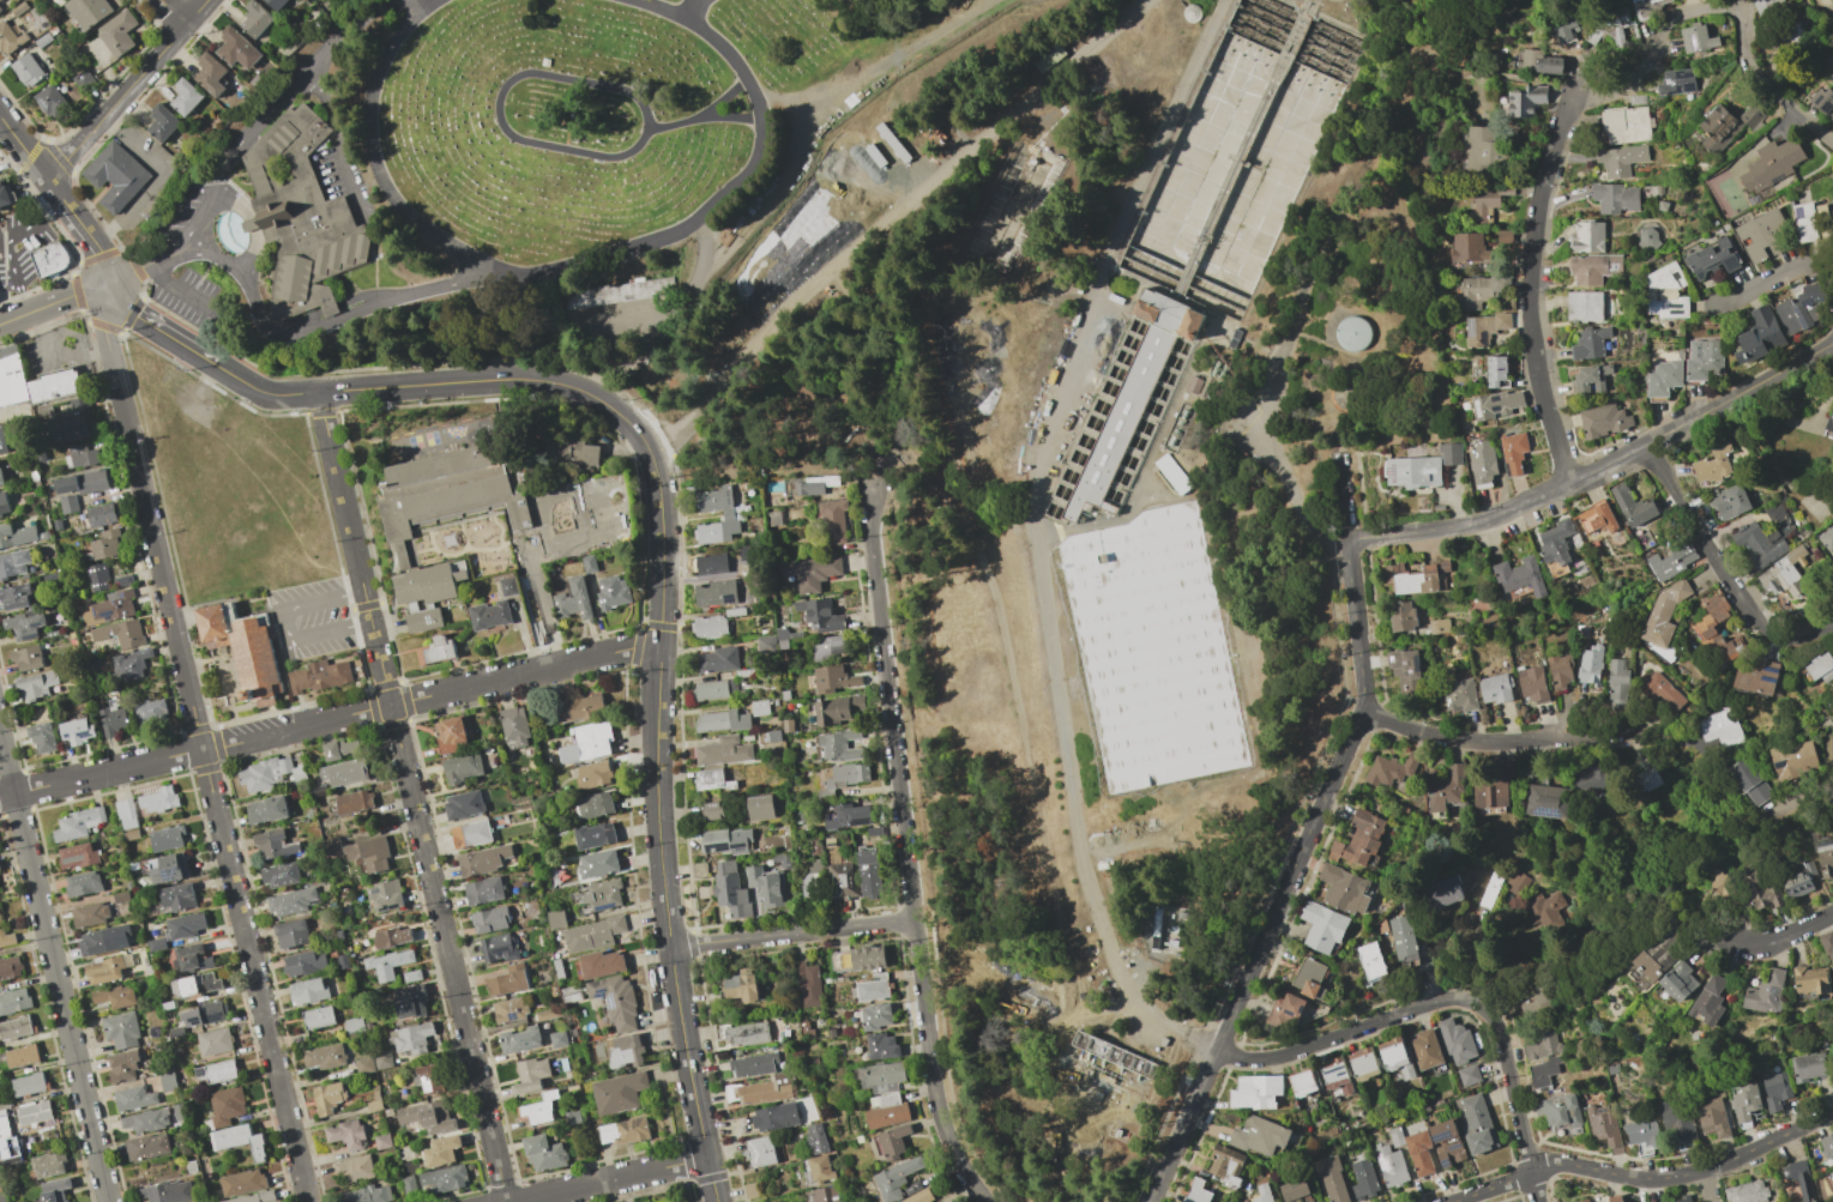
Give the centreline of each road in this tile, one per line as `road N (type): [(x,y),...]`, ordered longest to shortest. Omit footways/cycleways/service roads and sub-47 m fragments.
road 1 (tertiary): [(717,1201),(668,947),(655,760),(661,511),(649,451),(595,398),(556,383),(275,394),(217,364)]
road 2 (residential): [(309,1201),(105,338),(115,291)]
road 3 (residential): [(507,1201),(318,393)]
road 4 (residential): [(1832,142),(1755,70),(1738,8),(1682,12),(1641,71),(1580,91),(1540,201),(1533,288),(1537,377),(1574,481)]
road 5 (residential): [(1349,540),(1364,713),(1154,1201)]
road 6 (residential): [(0,797),(635,647),(659,648)]
road 7 (residential): [(111,1201),(0,726)]
road 8 (residential): [(1540,1201),(1501,1032),(1472,1003),(1441,1001),(1261,1061),(1218,1053)]
road 9 (residential): [(876,479),(872,537),(918,922)]
road 10 (residential): [(1349,540),(1487,520),(1645,446)]
road 11 (residential): [(918,922),(940,1121),(988,1201)]
road 12 (residential): [(1645,446),(1757,623),(1787,640),(1832,628)]
road 13 (residential): [(1364,713),(1473,742),(1617,738)]
road 14 (residential): [(668,947),(918,922)]
road 15 (residential): [(44,179),(206,0)]
road 16 (residential): [(1453,1201),(1560,1164),(1663,1180)]
road 17 (residential): [(1645,446),(1832,345)]
road 18 (residential): [(115,291),(95,244),(0,120)]
road 19 (residential): [(523,1201),(707,1158)]
road 20 (residential): [(1832,256),(1713,309)]
road 21 (tertiary): [(217,364),(133,313),(115,291)]
road 22 (residential): [(1719,1166),(1832,1112)]
road 23 (tertiary): [(0,323),(77,292),(115,291)]

